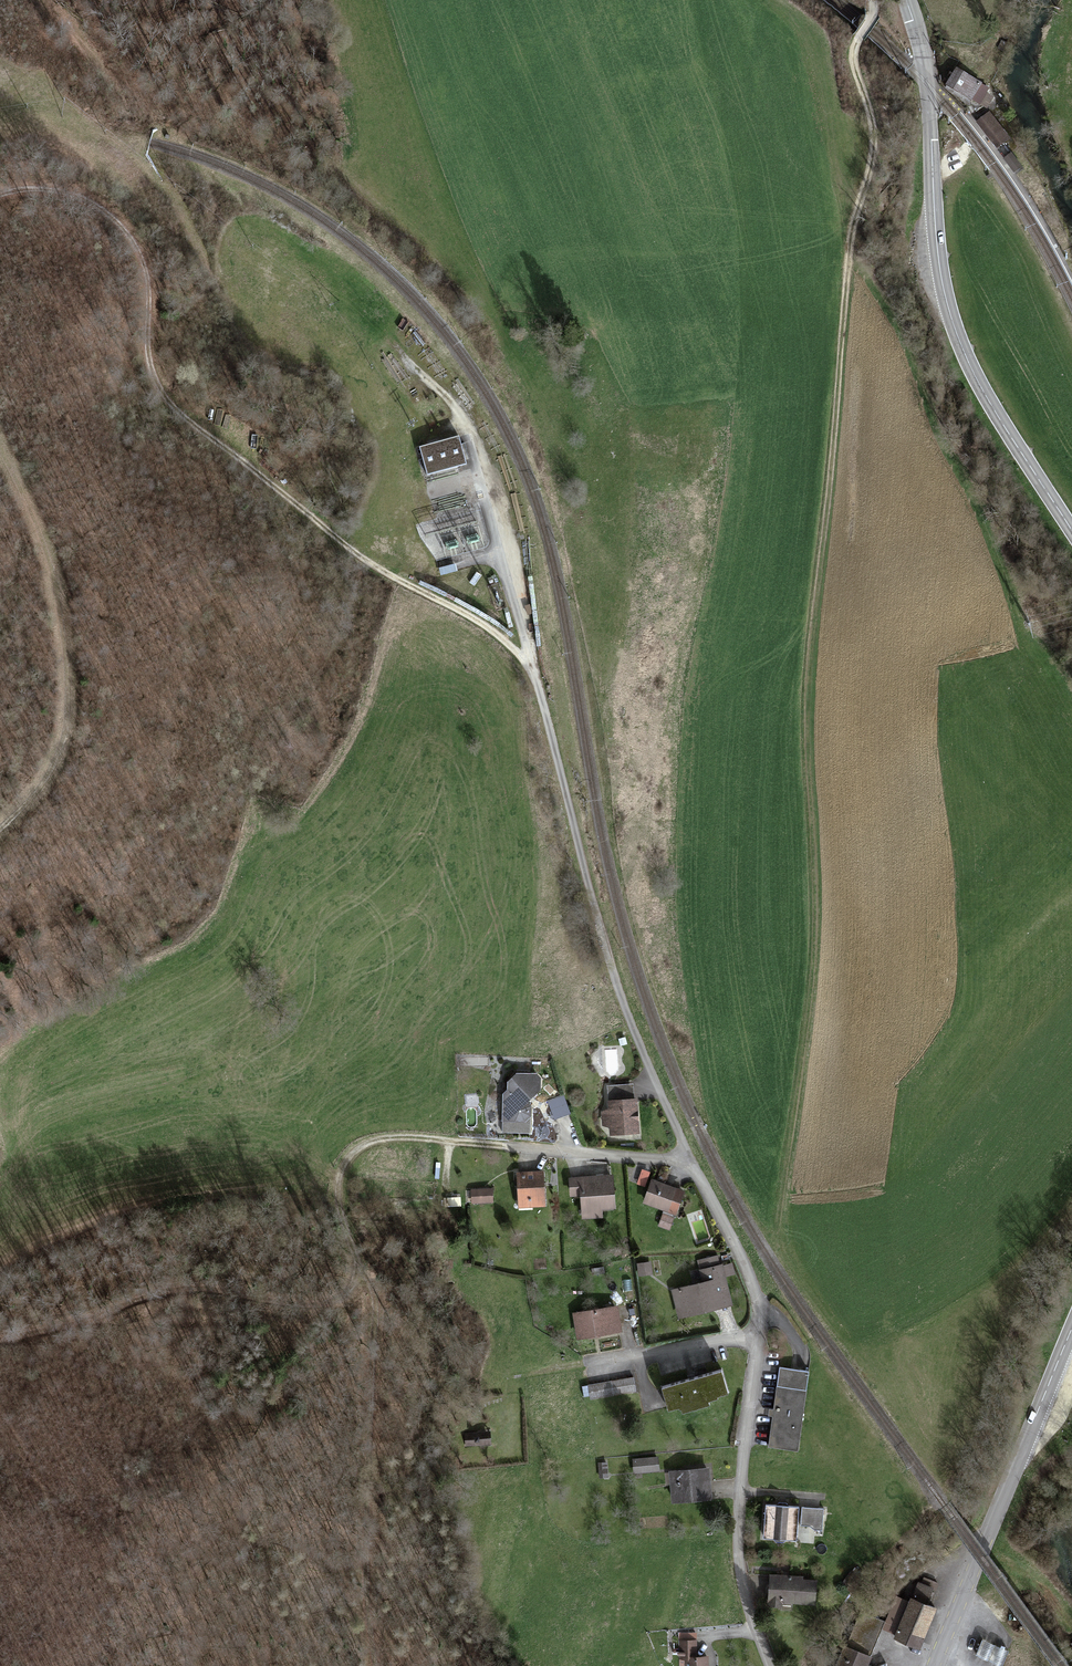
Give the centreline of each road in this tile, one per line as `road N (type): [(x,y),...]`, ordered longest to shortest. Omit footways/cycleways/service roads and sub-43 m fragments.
road 1 (track): [(785,1174),(814,950),(807,719),(814,624),(849,257),(874,144),(853,54),(873,15)]
road 2 (track): [(533,670),(512,647),(366,563),(166,401),(154,374),(147,270),(131,236),(98,205),(66,190),(0,196)]
road 3 (residential): [(504,1146),(691,1164),(746,1266),(758,1296),(757,1354),(737,1523),(746,1595),(771,1665)]
road 4 (track): [(504,1146),(407,1137),(369,1142),(343,1163),(337,1199),(364,1291),(374,1386),(367,1525),(374,1665)]
road 5 (primary): [(1071,531),(977,381),(955,331),(940,274),(928,84),(906,0)]
road 6 (track): [(691,1164),(614,982),(533,670)]
road 7 (track): [(0,452),(38,540),(65,632),(54,755),(25,808),(0,832)]
road 8 (track): [(0,1343),(72,1330),(166,1295),(307,1299),(364,1291)]
road 9 (primary): [(933,1665),(1071,1327)]
road 10 (track): [(405,359),(447,395),(479,442),(522,589),(533,670)]

